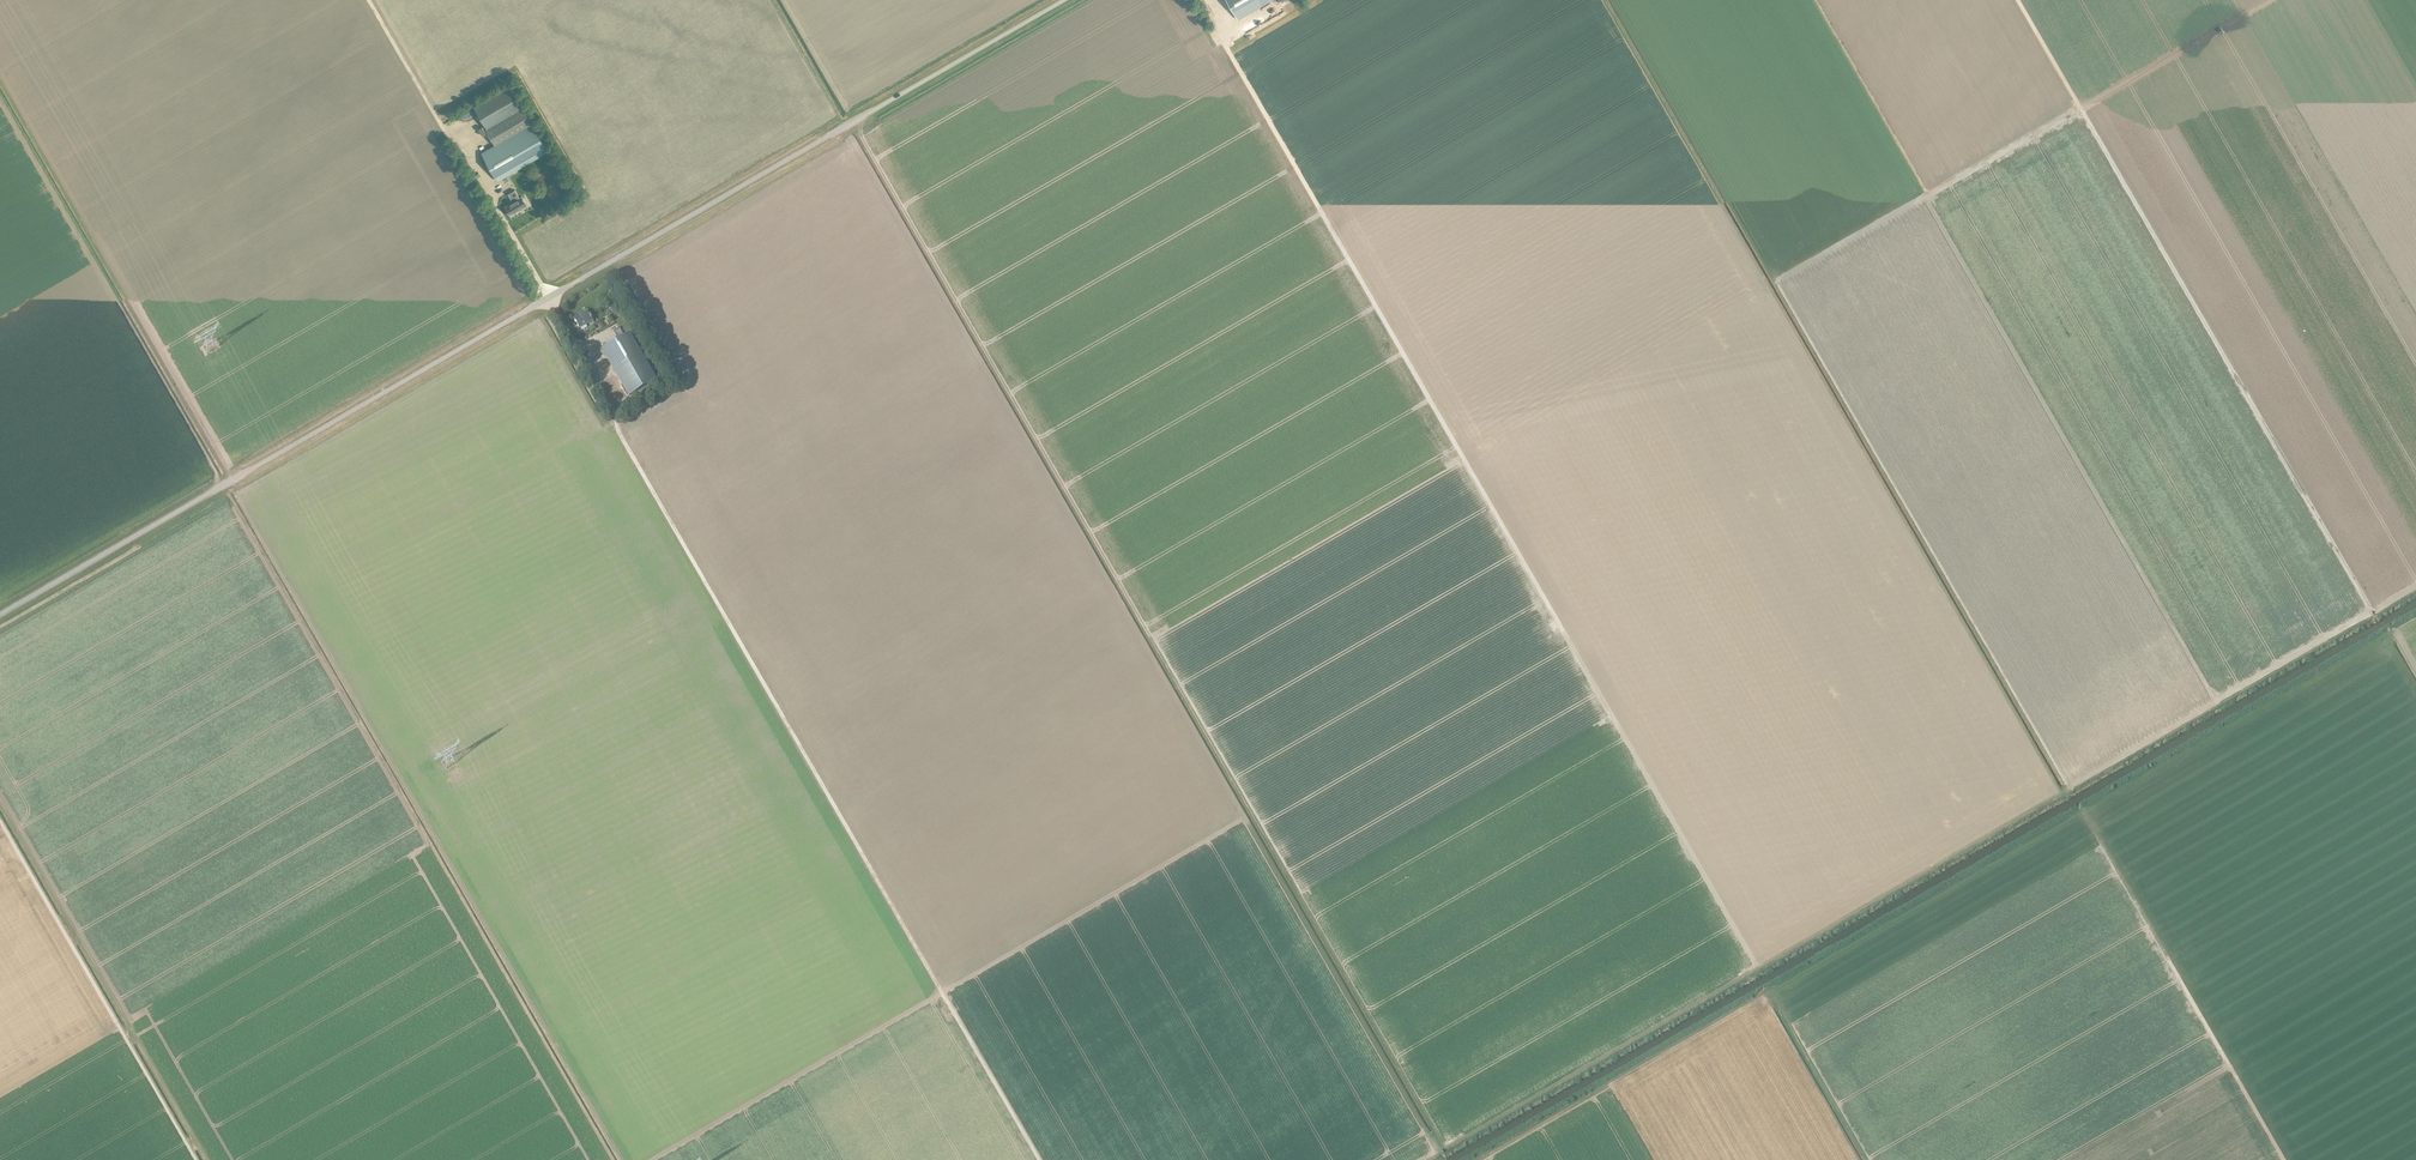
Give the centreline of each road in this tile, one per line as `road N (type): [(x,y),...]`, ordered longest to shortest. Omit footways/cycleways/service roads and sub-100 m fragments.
road 1 (unclassified): [(0,614),(1065,0)]

